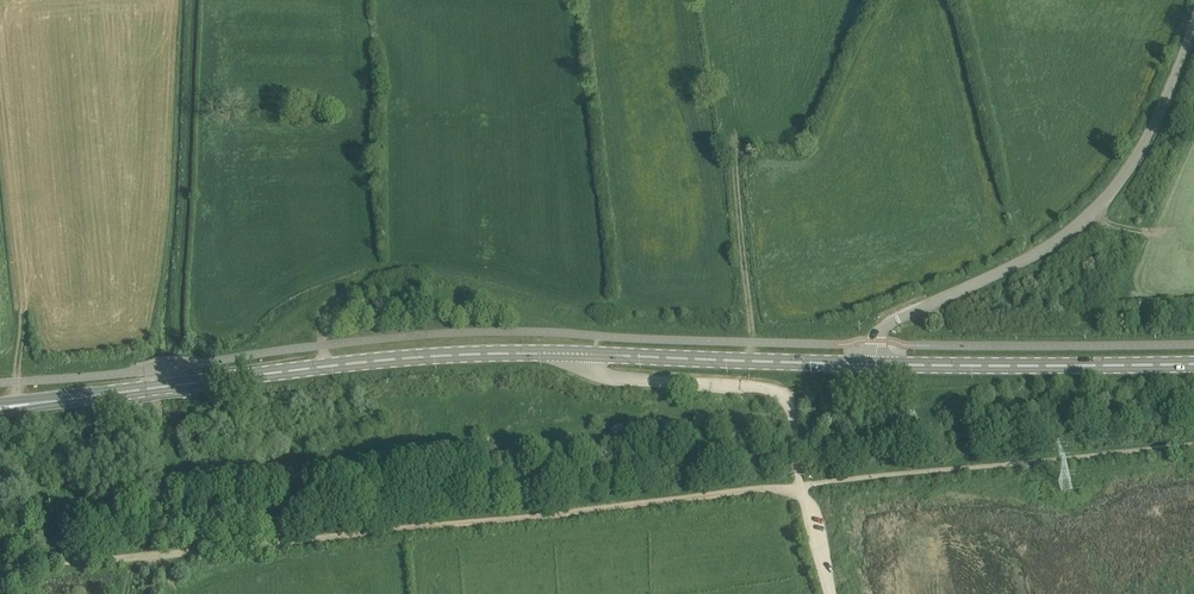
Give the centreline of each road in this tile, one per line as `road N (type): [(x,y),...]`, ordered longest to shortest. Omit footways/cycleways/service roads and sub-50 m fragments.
road 1 (track): [(801,486),(165,555),(0,566)]
road 2 (primary): [(877,364),(463,354),(186,383)]
road 3 (unclassified): [(877,364),(880,328),(1004,270),(1093,211),(1148,139),(1193,27)]
road 4 (primary): [(1193,364),(877,364)]
road 5 (track): [(801,486),(789,403),(775,390),(602,375),(589,369),(587,354)]
road 6 (track): [(752,361),(733,149)]
road 7 (primary): [(21,405),(186,383)]

